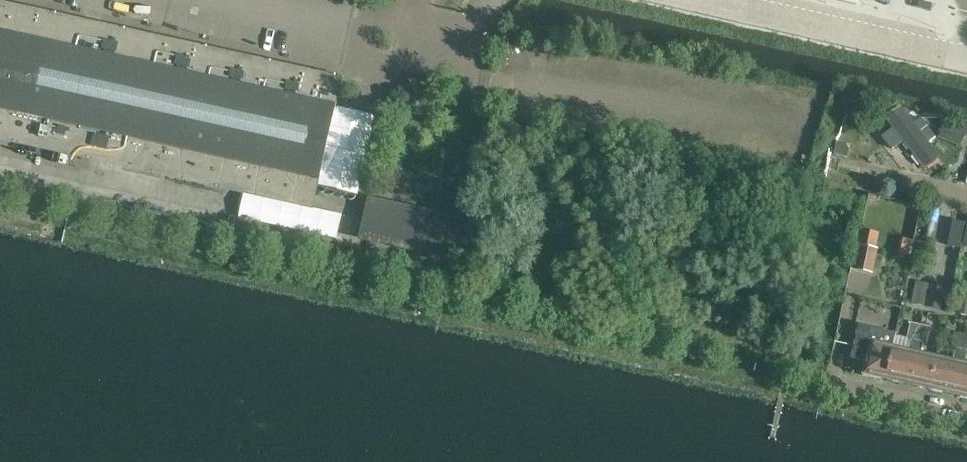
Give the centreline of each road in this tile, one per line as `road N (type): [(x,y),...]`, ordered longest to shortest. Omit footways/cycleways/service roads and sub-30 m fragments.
road 1 (residential): [(966,192),(822,162)]
road 2 (residential): [(848,387),(966,413)]

